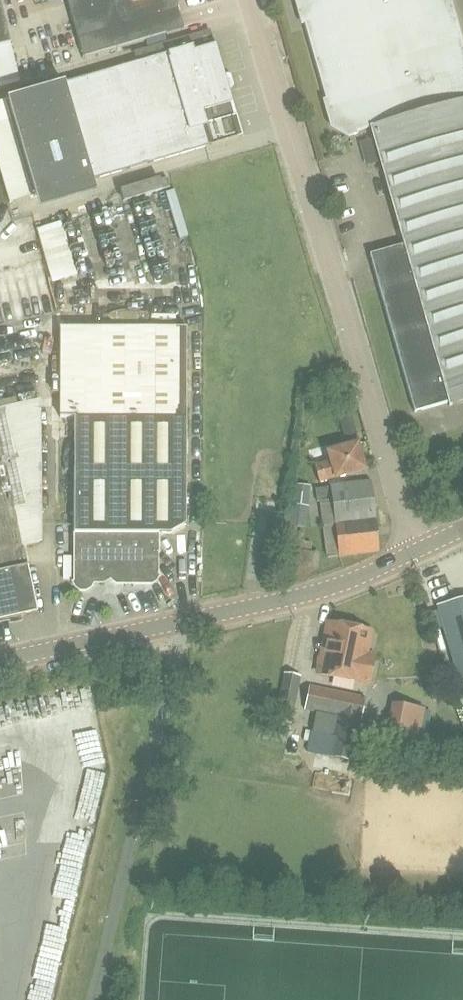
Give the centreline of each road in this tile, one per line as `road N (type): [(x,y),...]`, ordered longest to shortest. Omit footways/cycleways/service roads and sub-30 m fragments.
road 1 (unclassified): [(416,552),(256,0)]
road 2 (unclassified): [(98,999),(181,625)]
road 3 (unclassified): [(181,625),(324,592),(416,552)]
road 4 (unclassified): [(0,663),(181,625)]

